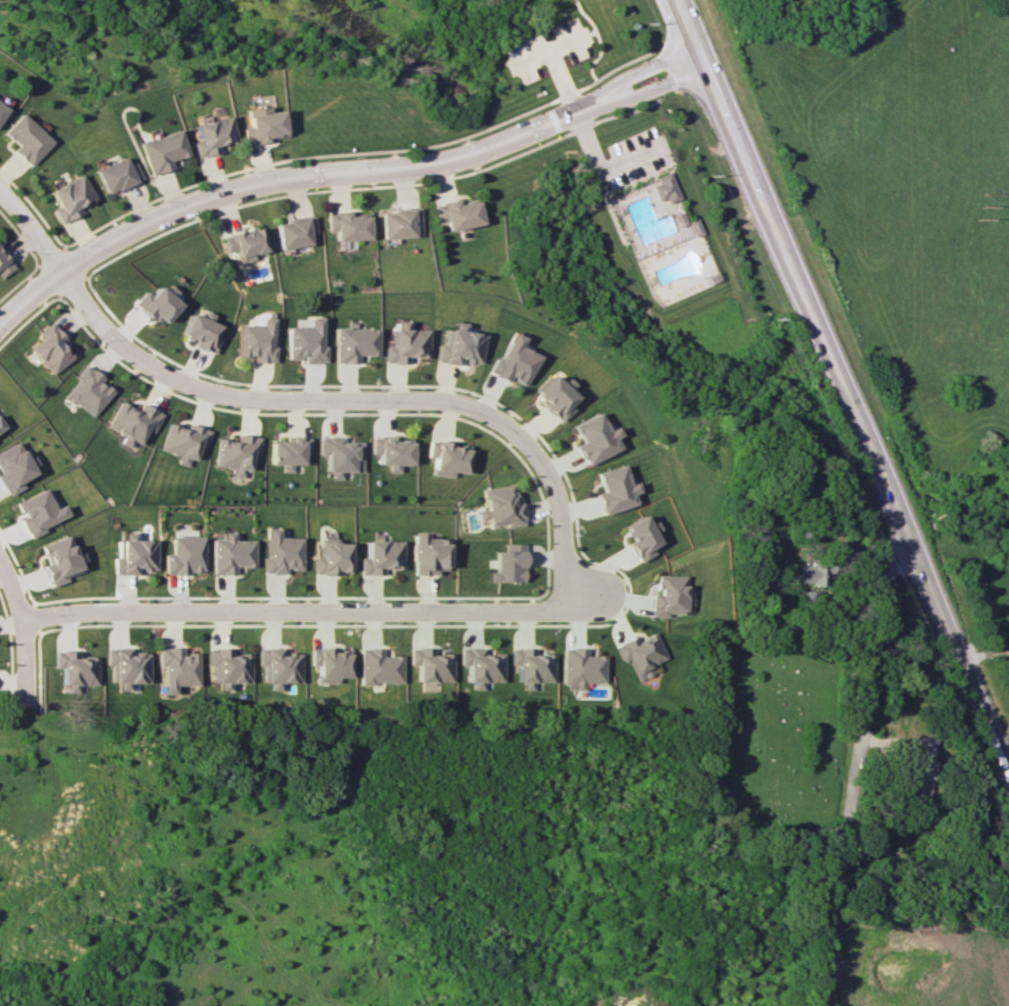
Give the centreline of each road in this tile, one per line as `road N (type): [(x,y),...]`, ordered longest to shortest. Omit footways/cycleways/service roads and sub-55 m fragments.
road 1 (primary): [(1008,772),(684,0)]
road 2 (residential): [(710,60),(462,160),(202,202),(143,225),(63,273),(0,327)]
road 3 (residential): [(21,619),(114,610),(558,610),(565,595)]
road 4 (residential): [(63,273),(123,344),(206,389),(263,399),(447,400),(499,417)]
road 5 (residential): [(499,417),(539,458),(549,481),(565,595)]
road 6 (residential): [(27,712),(21,619),(0,561)]

